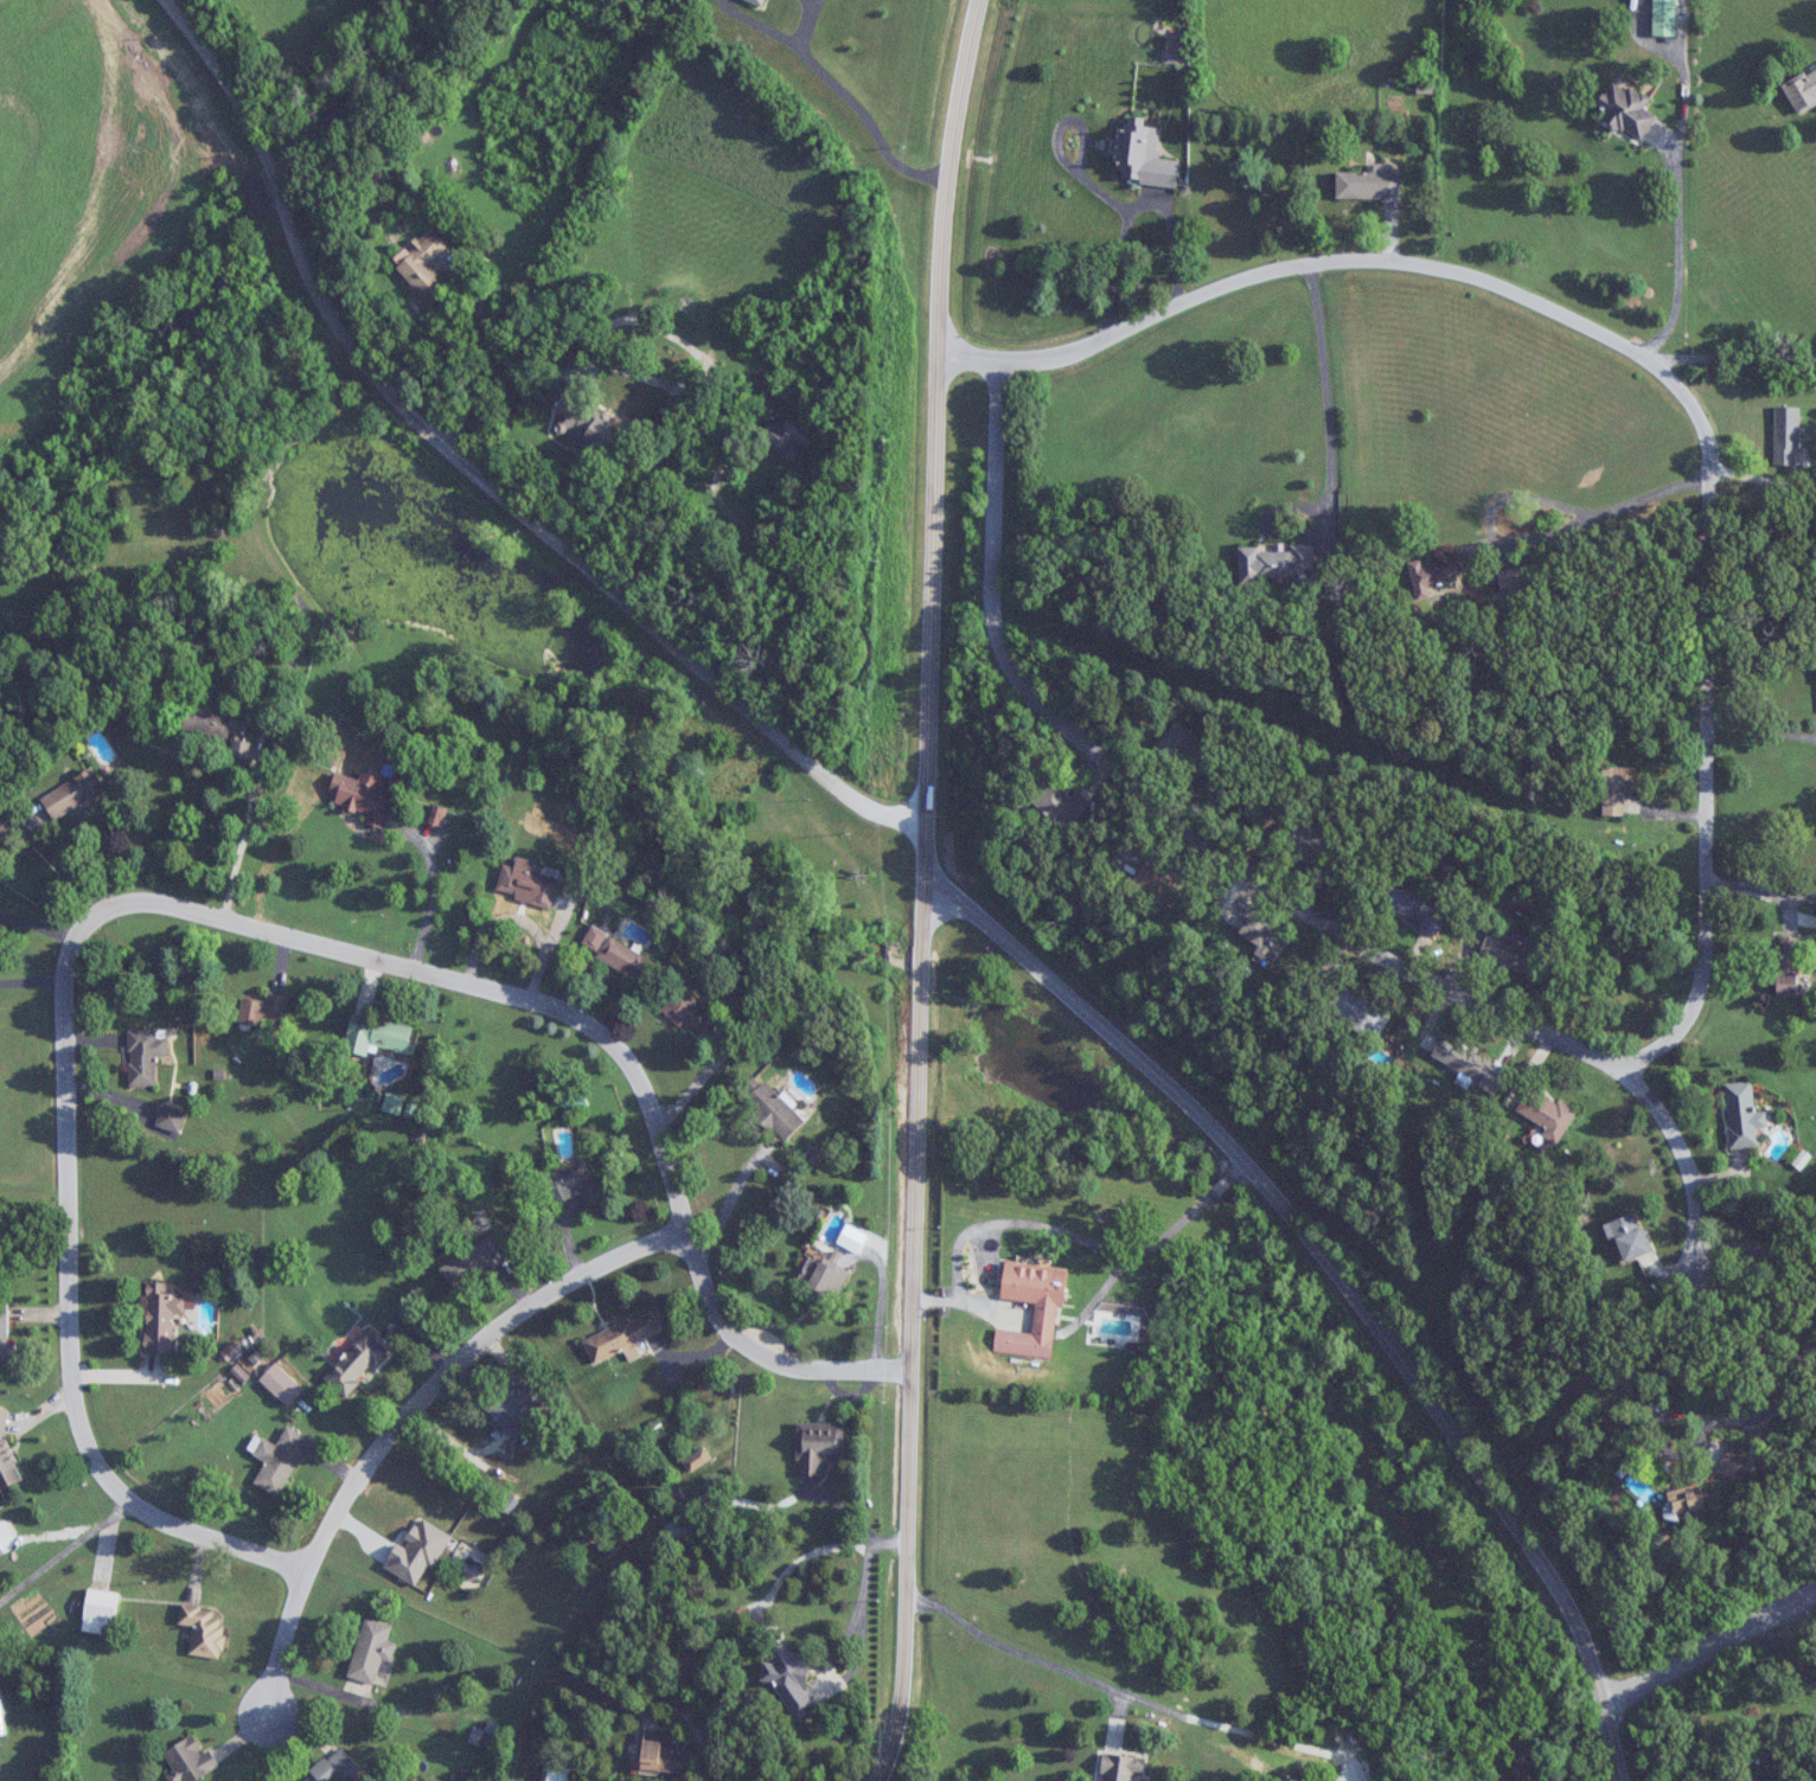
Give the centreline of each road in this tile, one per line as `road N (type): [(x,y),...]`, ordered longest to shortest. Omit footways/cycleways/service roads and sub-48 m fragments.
road 1 (tertiary): [(980,0),(941,213),(912,1550),(899,1721),(879,1780)]
road 2 (residential): [(938,346),(971,360),(1044,359),(1102,345),(1242,275),(1354,257),(1441,258),(1540,299),(1661,364),(1705,417),(1713,482),(1712,906),(1707,975),(1681,1024),(1629,1069)]
road 3 (residential): [(1000,363),(993,607),(1004,655),(1035,697),(1354,942),(1629,1069),(1665,1116),(1690,1170),(1695,1270)]
road 4 (residential): [(925,865),(1031,960),(1226,1159),(1405,1377),(1516,1555),(1581,1634),(1618,1703),(1632,1780)]
road 5 (residential): [(912,1370),(797,1369),(720,1321),(684,1235),(663,1123),(645,1077),(609,1032),(557,1004),(151,898)]
road 6 (residential): [(281,182),(312,292),(384,383),(788,744),(881,811),(925,821)]
road 7 (residential): [(151,898),(102,911),(69,948),(70,1354),(84,1449),(130,1501),(303,1569)]
road 8 (residential): [(684,1235),(596,1267),(491,1331),(371,1452),(303,1569),(262,1726)]
road 9 (track): [(384,383),(303,430),(260,480),(256,519),(281,575),(316,623),(308,652),(268,693),(269,728)]
road 10 (residential): [(1618,1703),(1815,1607)]
road 11 (residential): [(176,0),(235,78),(281,182)]

